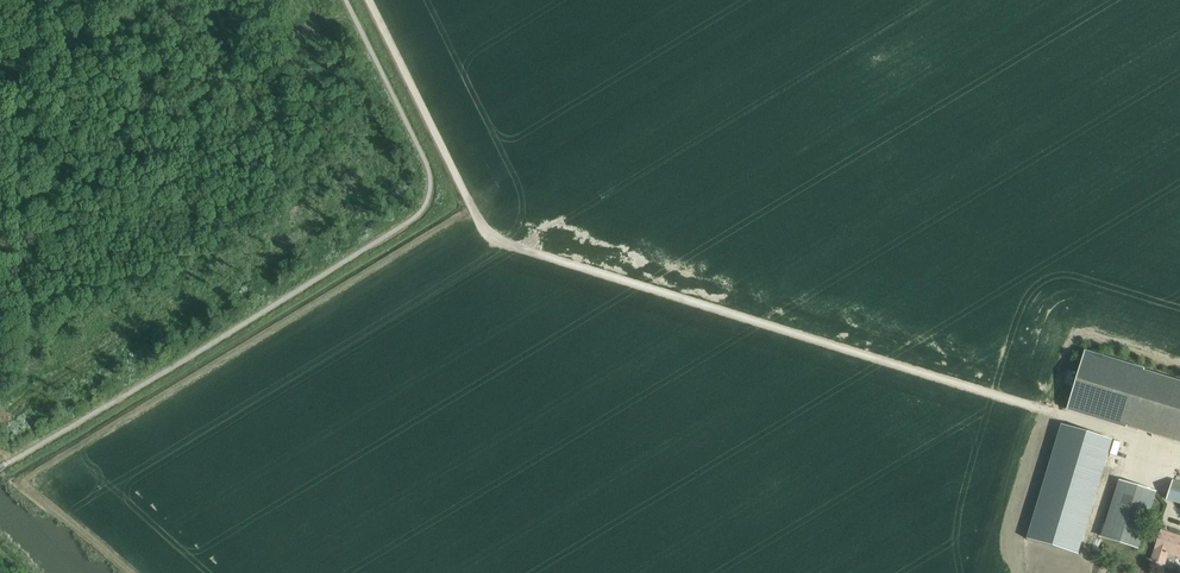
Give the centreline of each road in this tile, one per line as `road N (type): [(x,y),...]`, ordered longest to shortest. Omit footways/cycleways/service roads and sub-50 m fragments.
road 1 (track): [(370,0),(492,243),(1179,449)]
road 2 (track): [(0,413),(360,186)]

